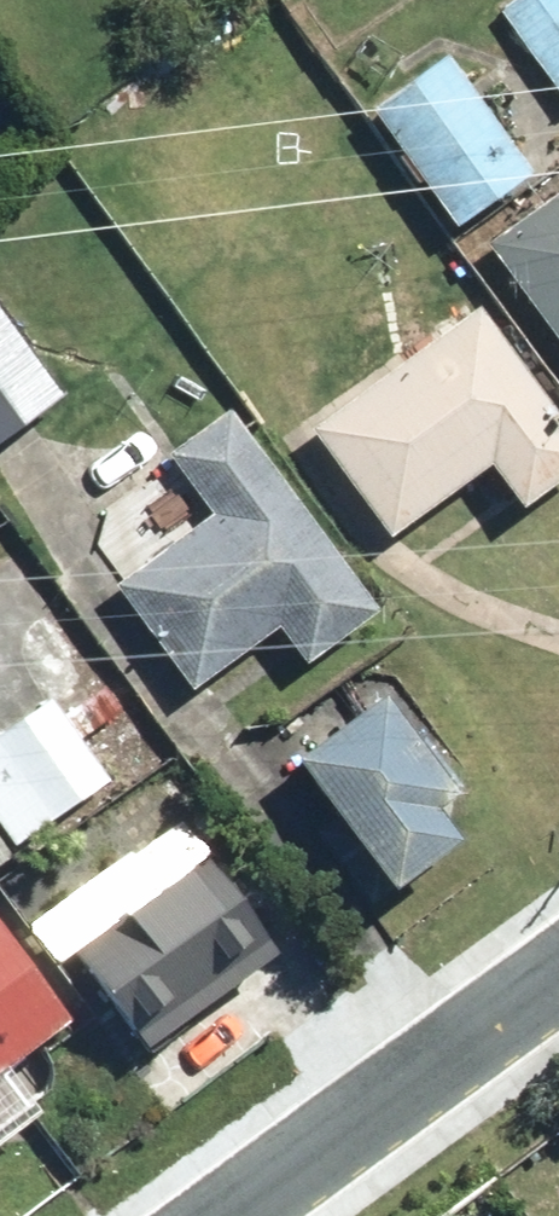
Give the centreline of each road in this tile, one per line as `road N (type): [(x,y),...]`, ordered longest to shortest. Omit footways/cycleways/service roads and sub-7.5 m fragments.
road 1 (residential): [(226,1215),(558,974)]

